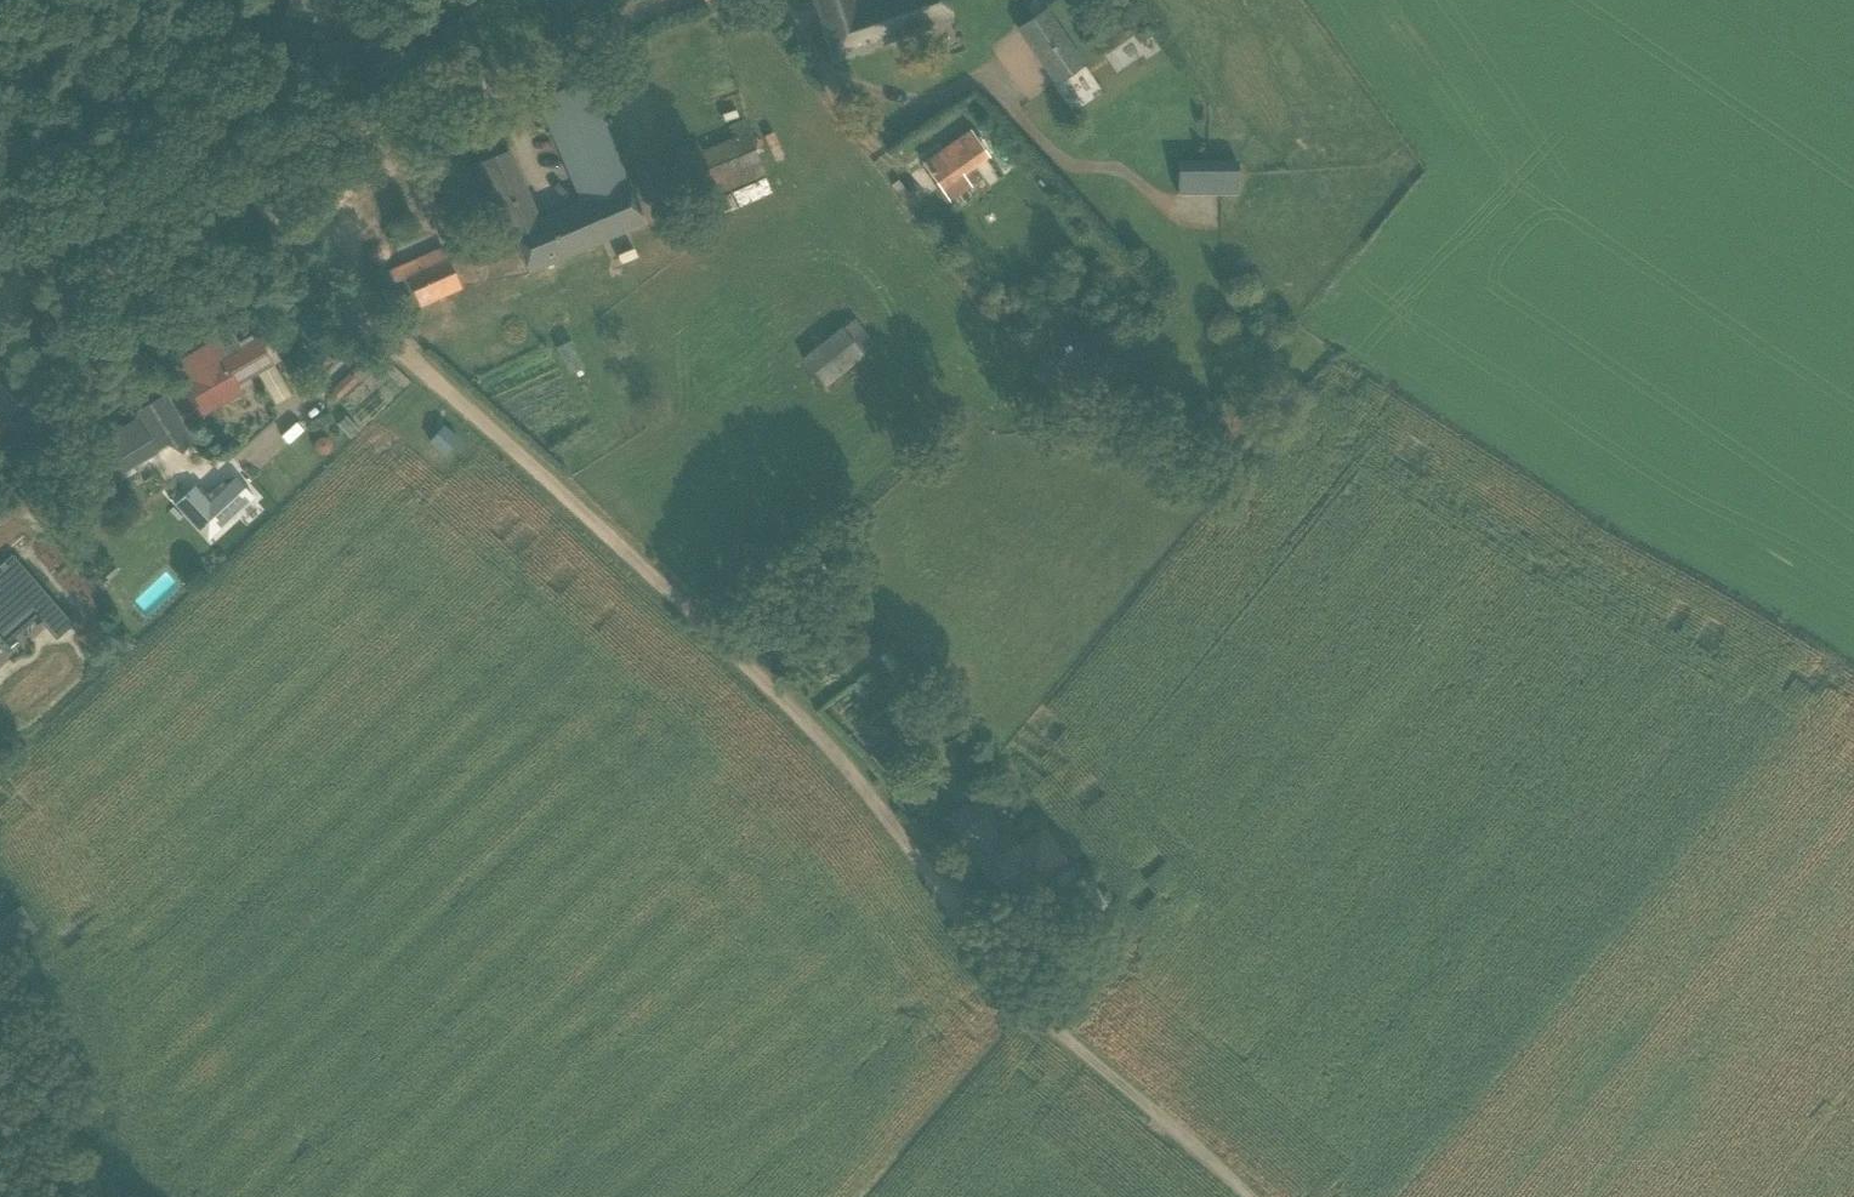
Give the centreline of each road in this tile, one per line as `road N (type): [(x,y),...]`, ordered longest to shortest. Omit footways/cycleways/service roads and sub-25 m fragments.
road 1 (track): [(1239,1196),(1068,1043),(951,910),(859,779),(229,181)]
road 2 (unclassified): [(61,237),(229,181),(691,0)]

